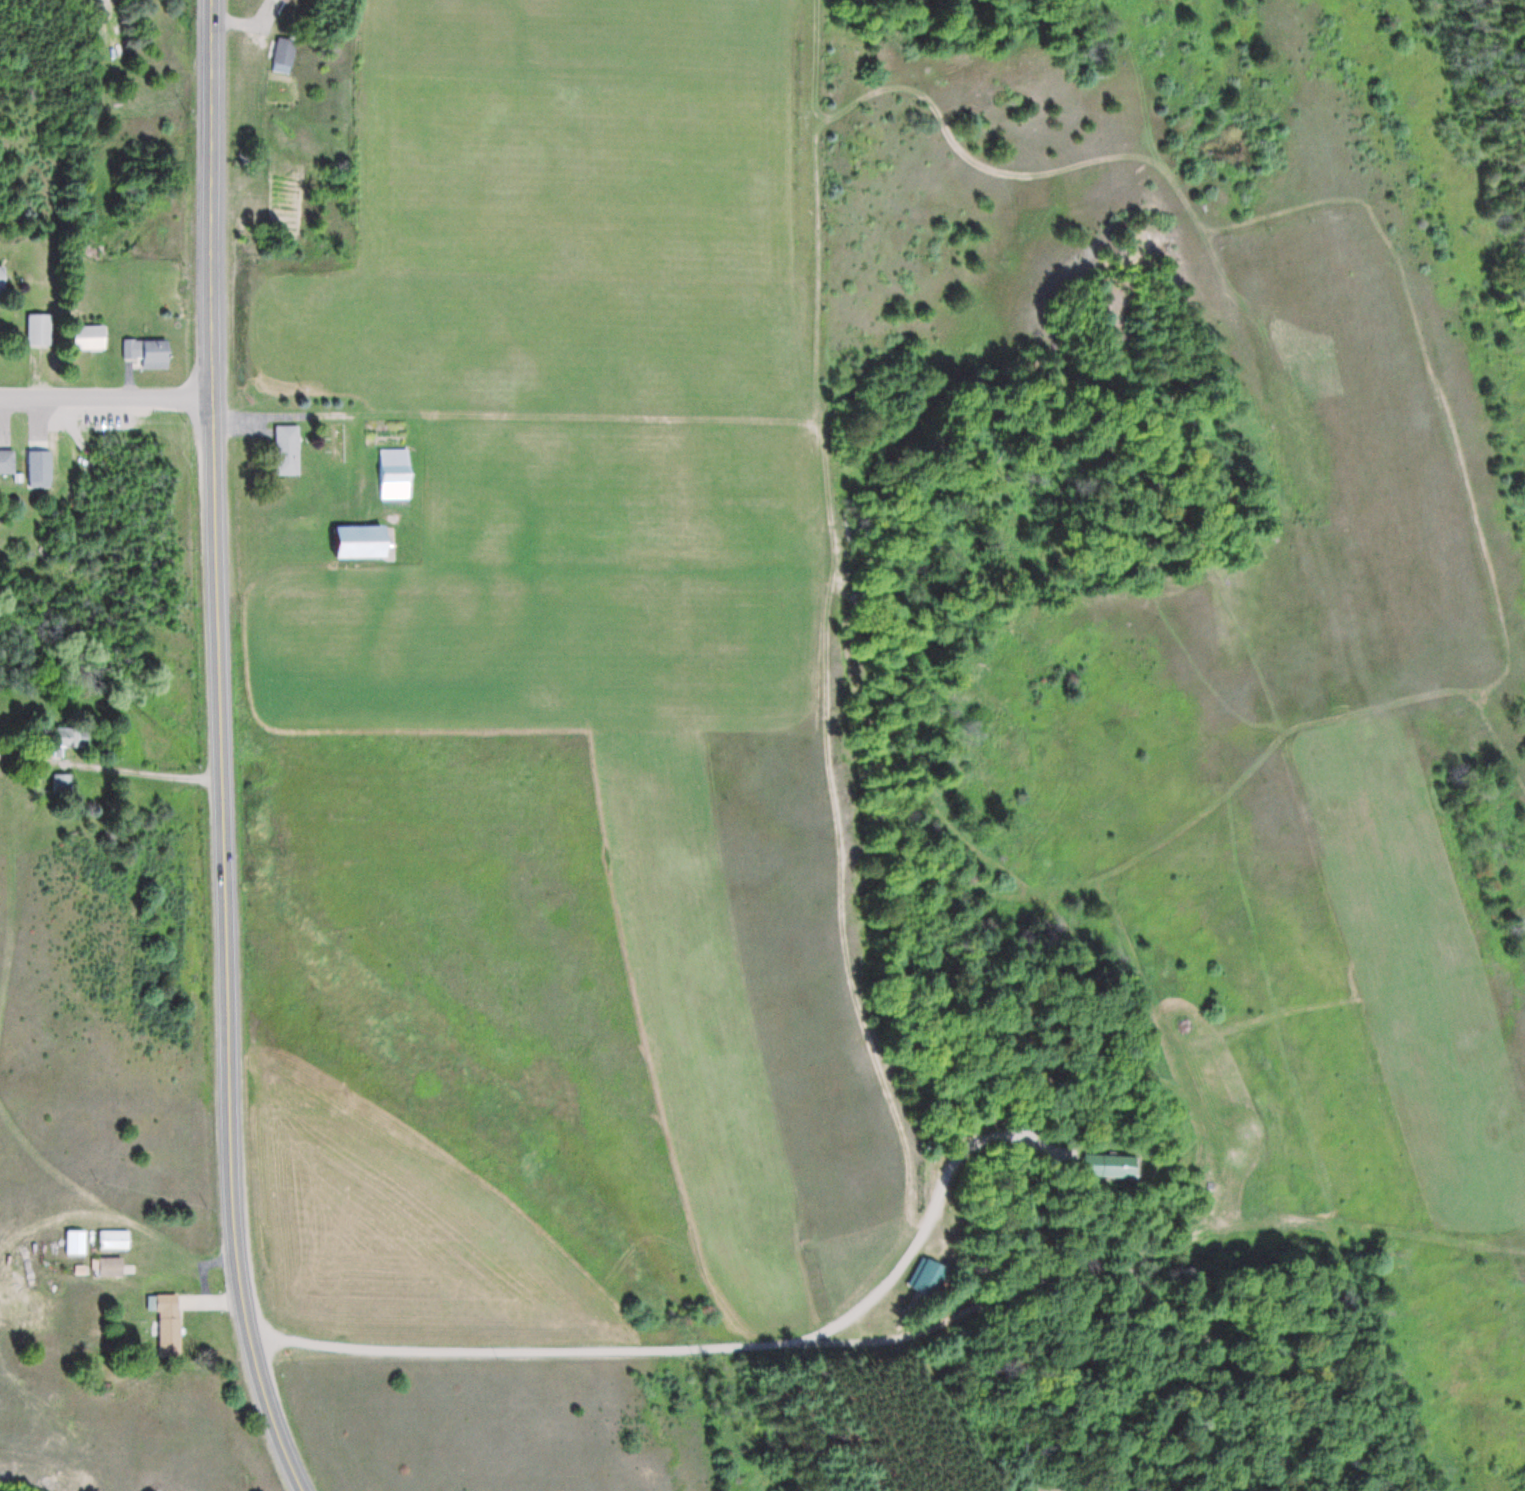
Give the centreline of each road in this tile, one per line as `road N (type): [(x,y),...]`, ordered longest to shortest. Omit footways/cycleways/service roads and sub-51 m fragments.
road 1 (tertiary): [(302,1490),(260,1380),(237,1255),(212,0)]
road 2 (residential): [(0,403),(214,402)]

